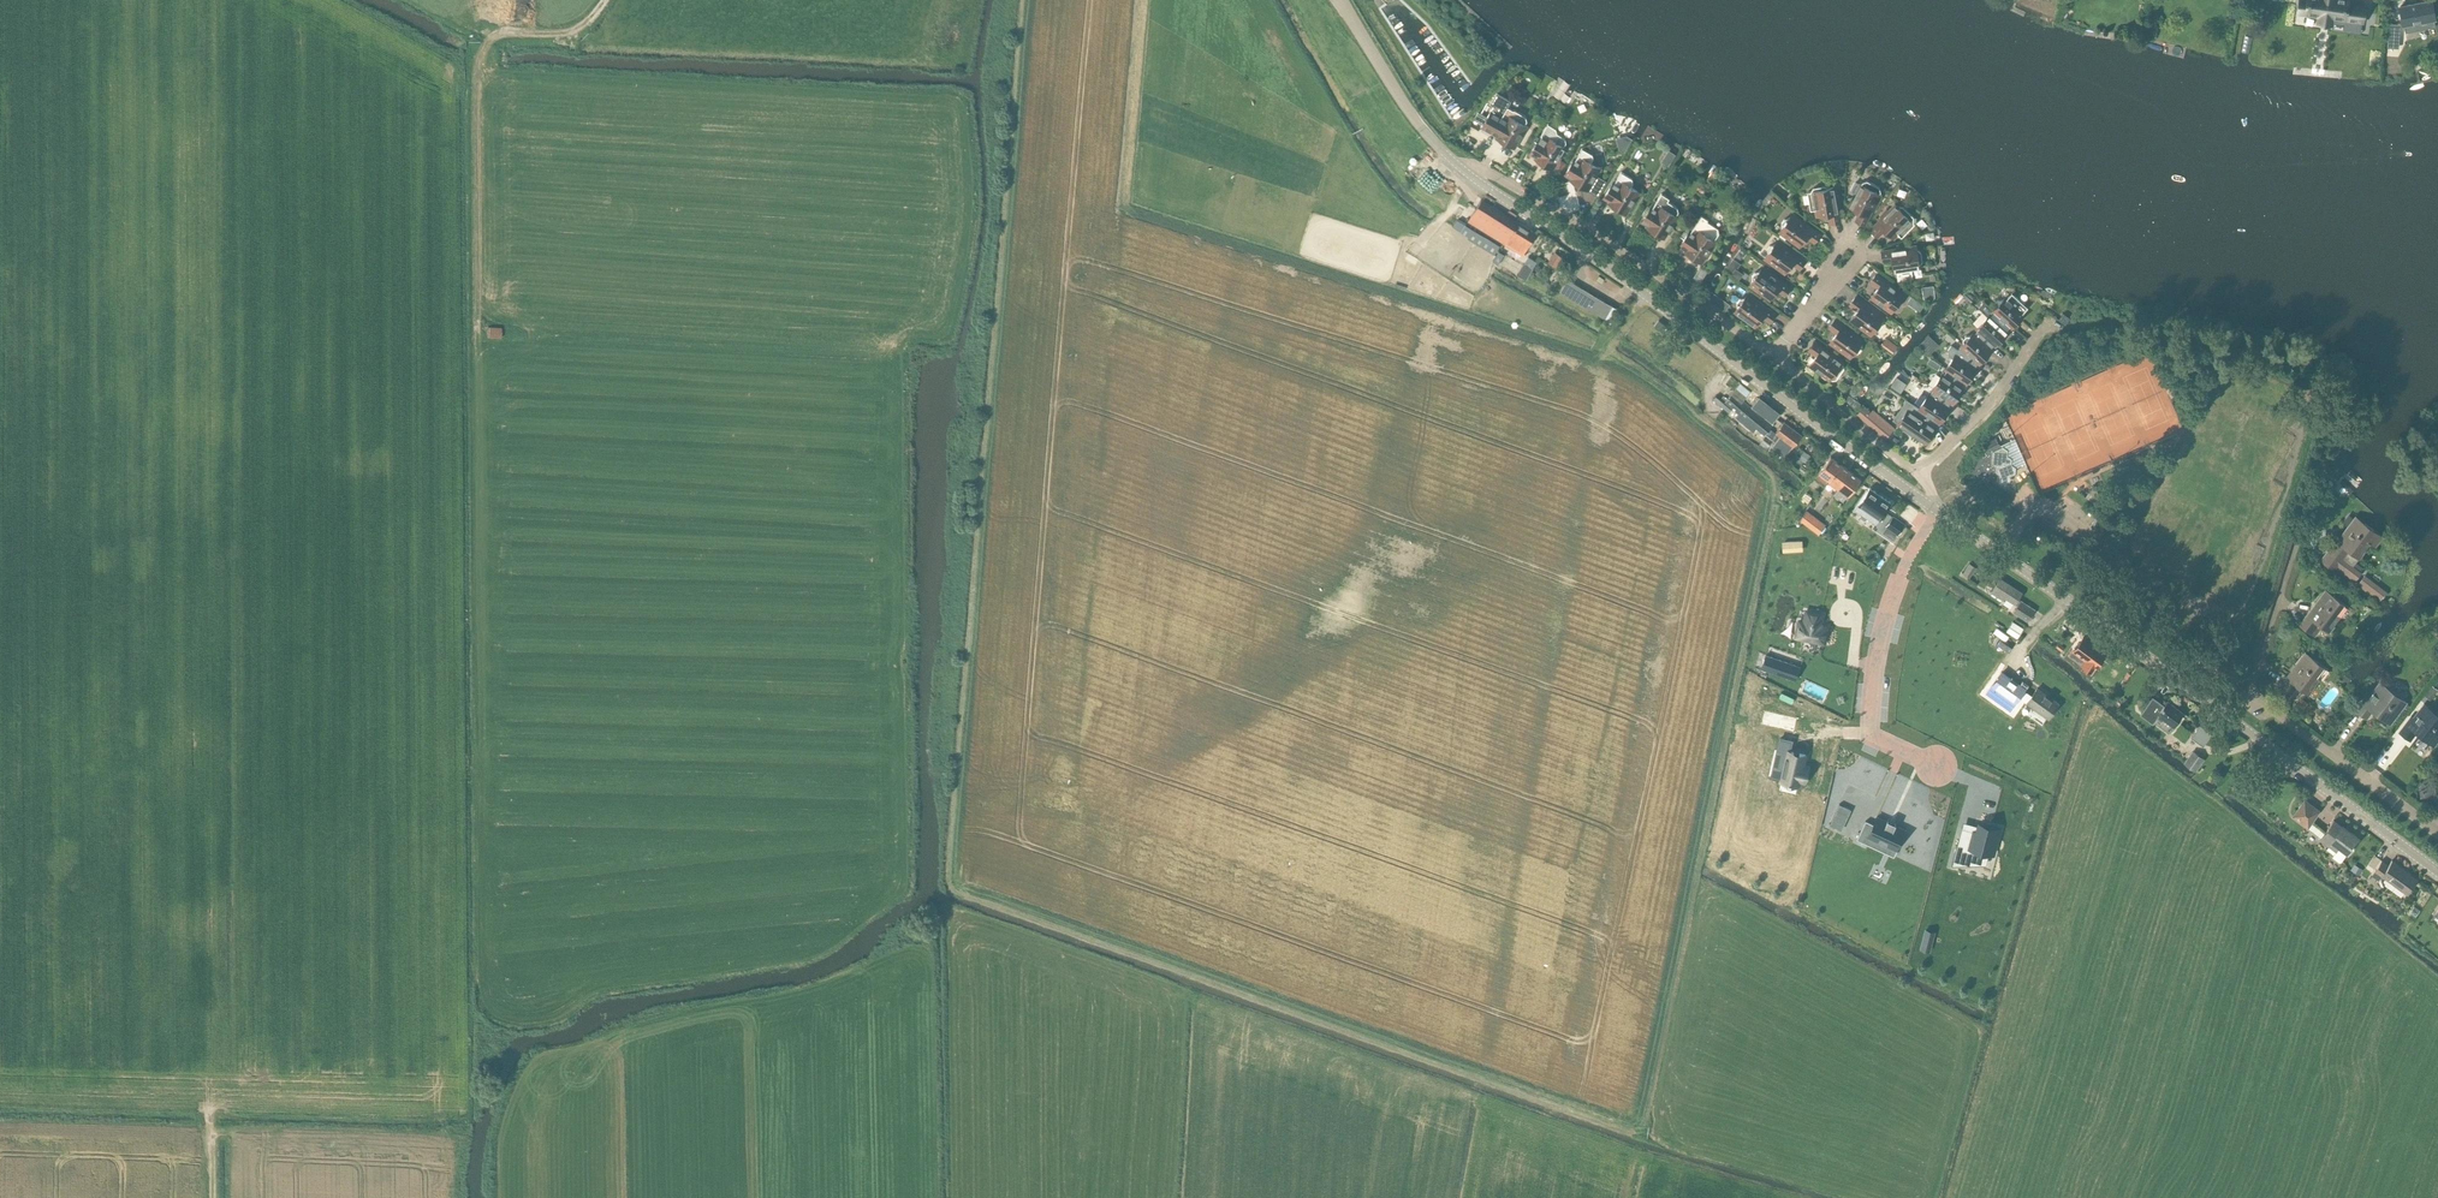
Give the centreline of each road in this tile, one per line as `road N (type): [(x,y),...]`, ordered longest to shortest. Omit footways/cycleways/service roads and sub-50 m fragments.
road 1 (unclassified): [(2437,873),(1938,511)]
road 2 (unclassified): [(1938,511),(1614,271),(1460,168)]
road 3 (residential): [(2437,835),(2249,692),(2301,526)]
road 4 (residential): [(1460,168),(1485,170),(1653,271),(1776,359)]
road 5 (residential): [(1938,511),(1885,612),(1869,727),(1875,739),(1937,766)]
road 6 (track): [(217,1197),(218,1110),(0,1104)]
road 7 (unclassified): [(1460,168),(1407,111),(1338,0)]
road 8 (residential): [(1925,481),(1927,466),(1990,407),(2050,326)]
road 9 (residential): [(1776,359),(1925,481)]
road 10 (residential): [(1776,359),(1850,252)]

